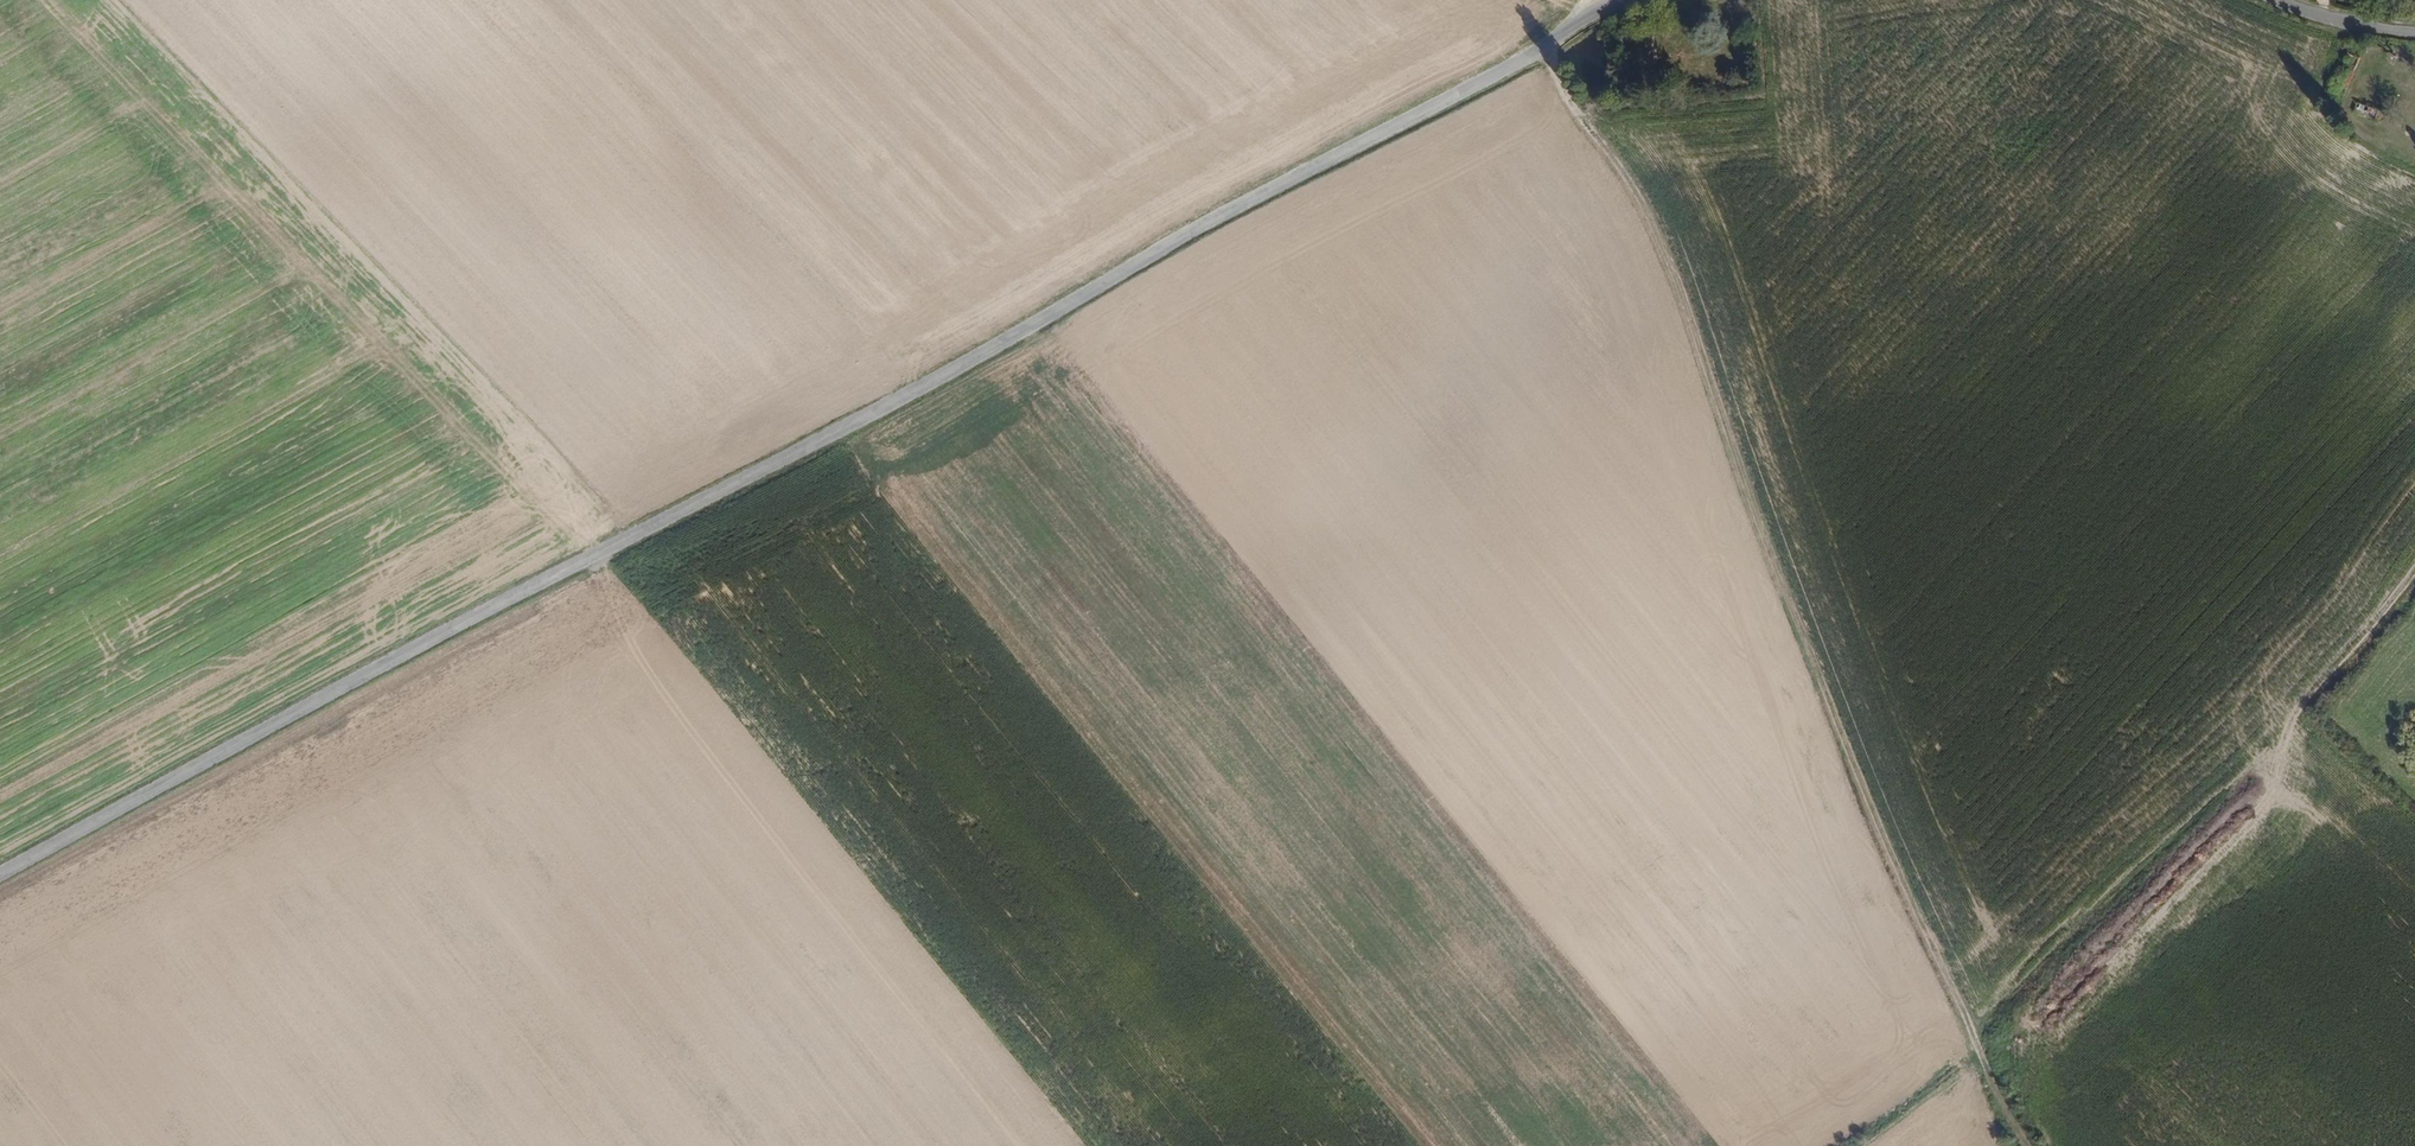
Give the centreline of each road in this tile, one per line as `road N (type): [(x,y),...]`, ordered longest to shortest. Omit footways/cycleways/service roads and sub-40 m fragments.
road 1 (unclassified): [(0,874),(1587,19)]
road 2 (track): [(2027,1145),(1865,802),(1736,470),(1658,232),(1572,107),(1543,49)]
road 3 (unclassified): [(2414,32),(2283,0)]

